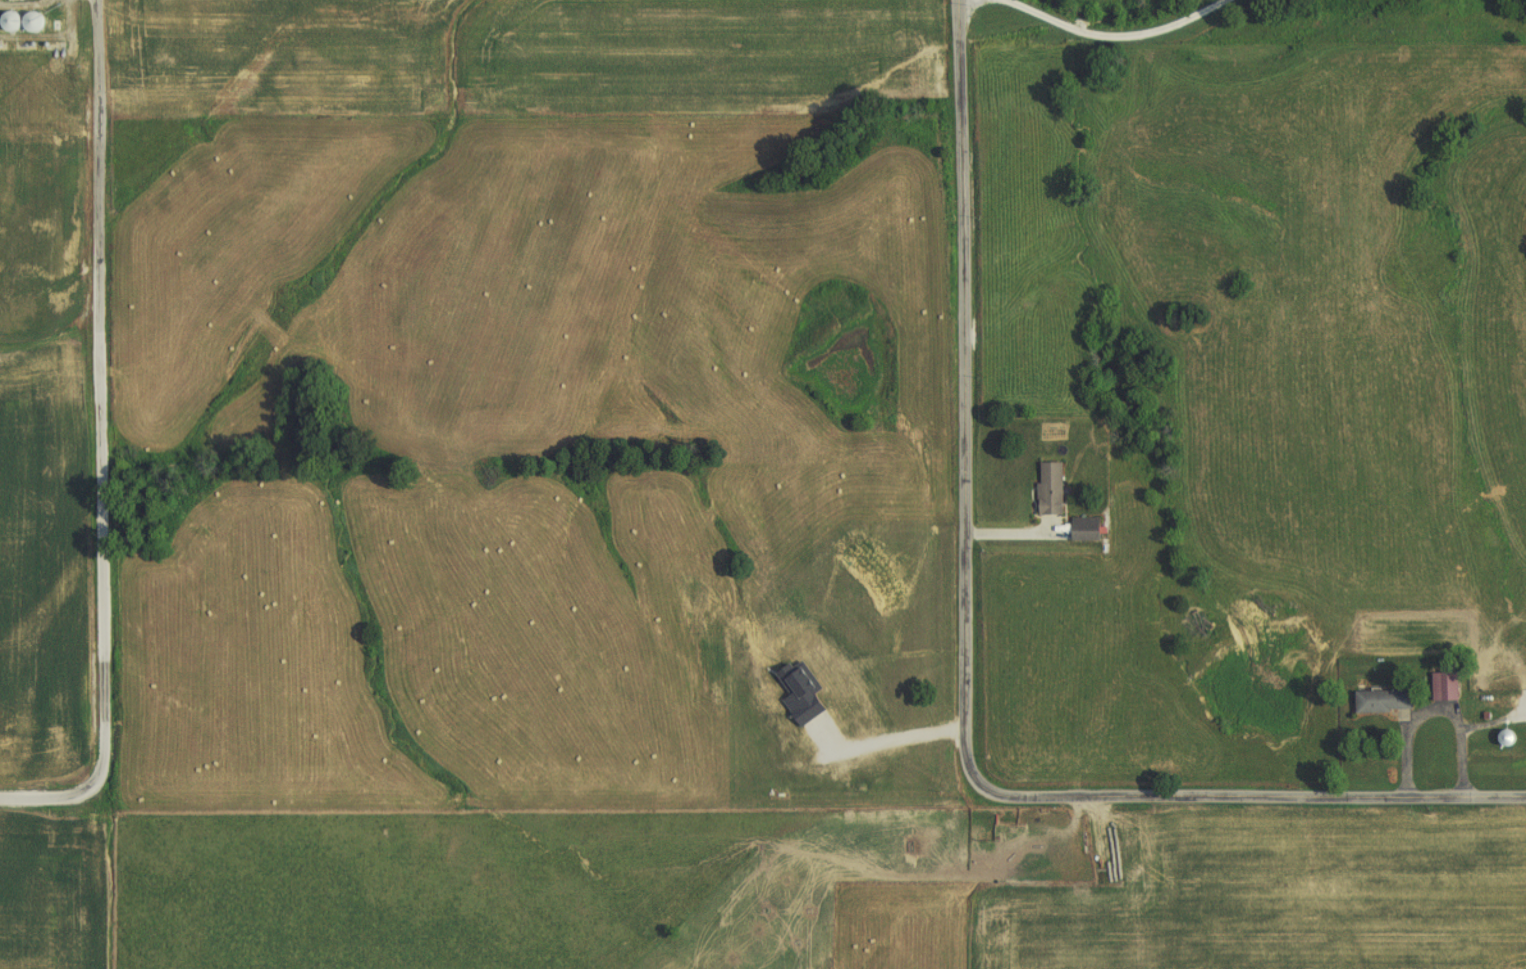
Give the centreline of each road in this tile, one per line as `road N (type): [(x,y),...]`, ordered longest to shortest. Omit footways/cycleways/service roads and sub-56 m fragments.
road 1 (residential): [(1525,795),(1026,794),(978,780),(965,732),(961,0)]
road 2 (residential): [(0,793),(84,787),(97,776),(106,743),(99,0)]

